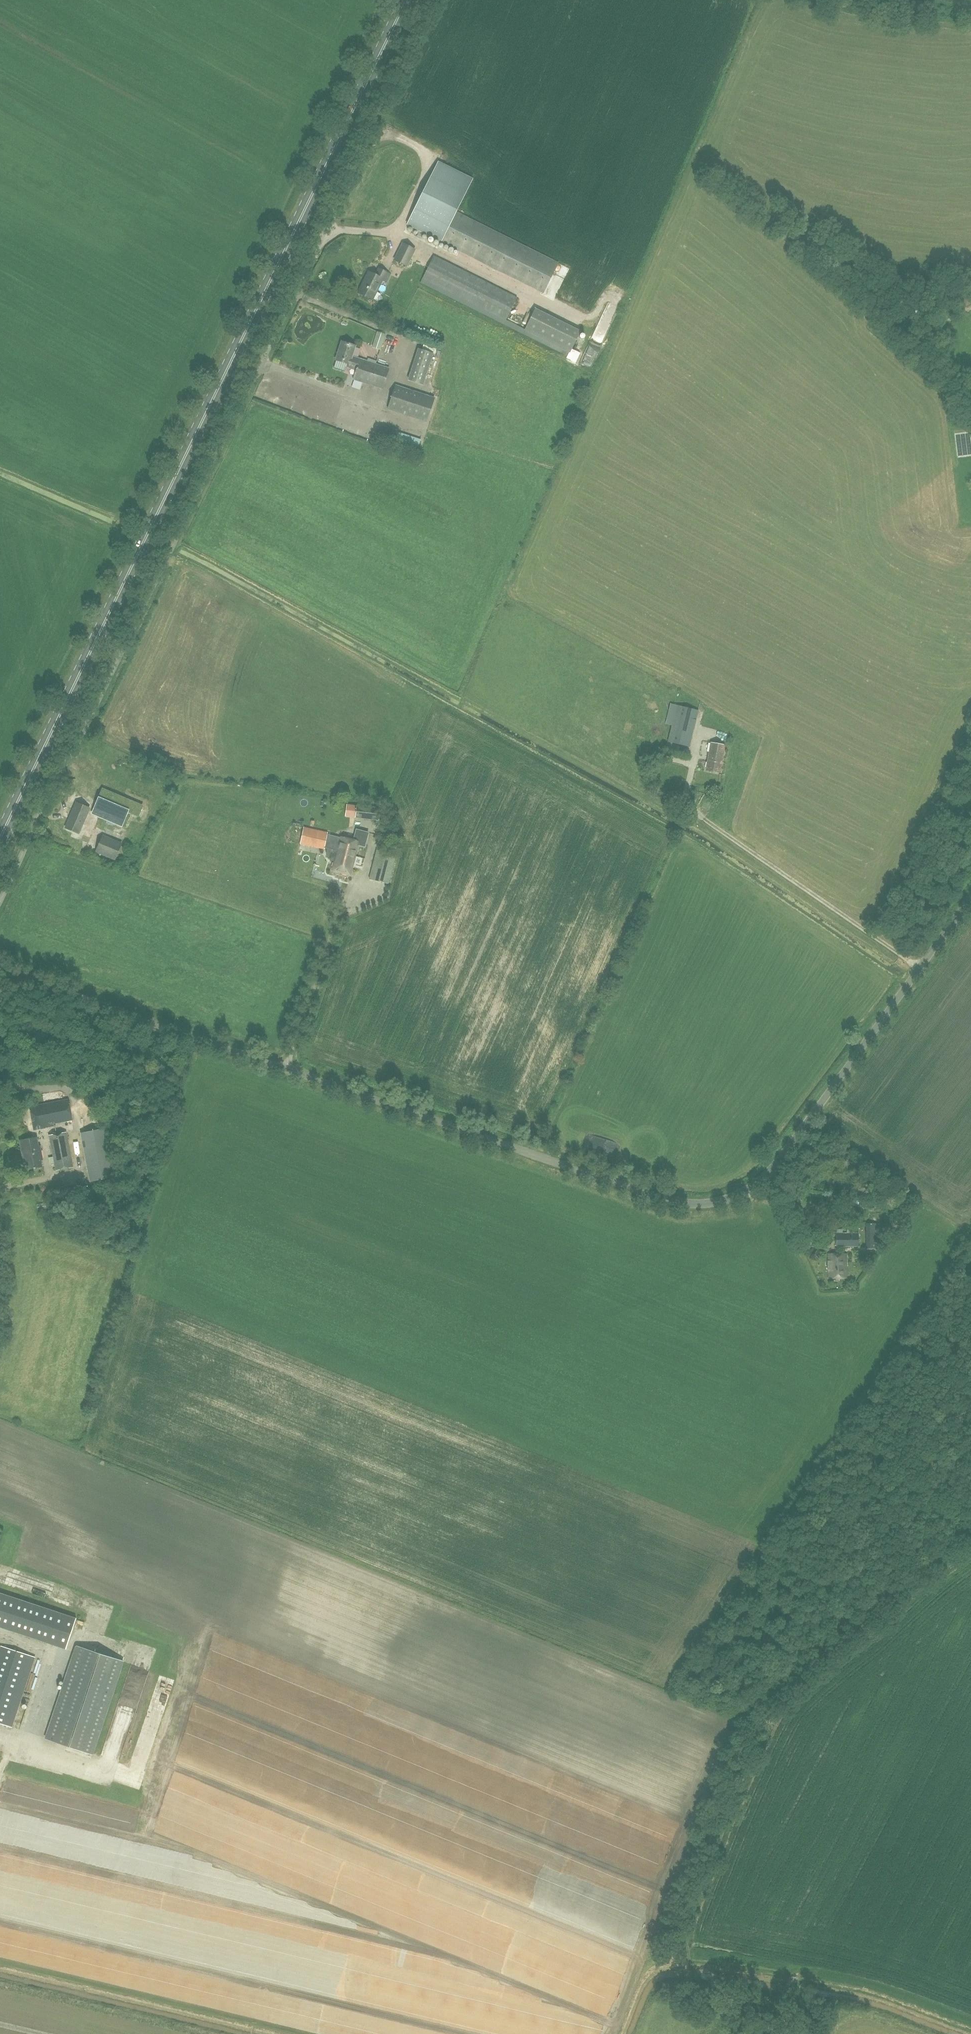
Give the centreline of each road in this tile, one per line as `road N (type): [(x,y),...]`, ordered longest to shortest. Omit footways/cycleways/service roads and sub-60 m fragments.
road 1 (primary): [(0,839),(405,0)]
road 2 (unclassified): [(284,1063),(701,1204),(748,1190),(970,895)]
road 3 (track): [(779,2033),(778,2005),(760,1993),(686,1980),(686,1924),(769,1703),(938,1551),(945,1518),(903,1464),(970,1402)]
road 4 (unclassified): [(284,1063),(0,970)]
road 5 (unclassified): [(284,1063),(335,913)]

